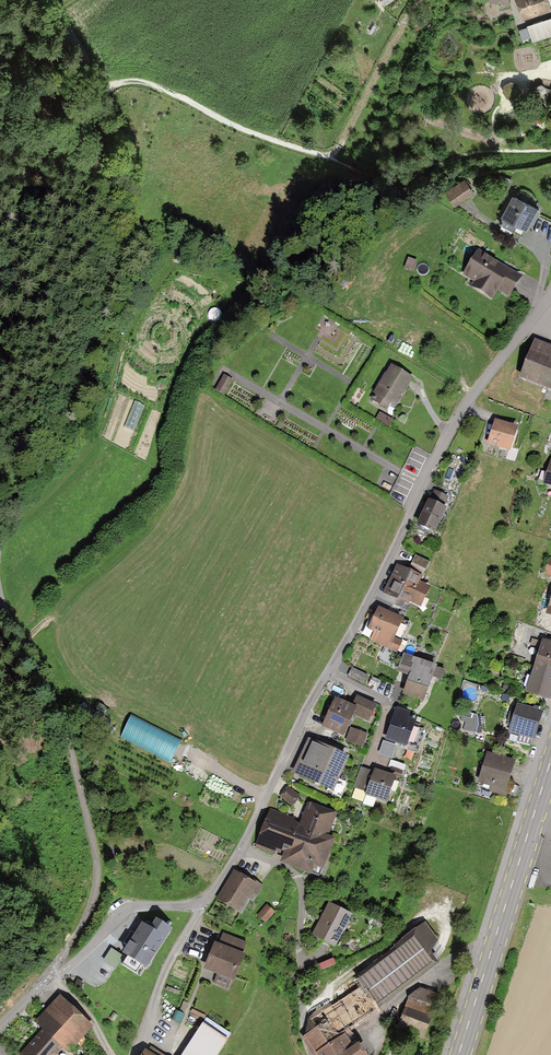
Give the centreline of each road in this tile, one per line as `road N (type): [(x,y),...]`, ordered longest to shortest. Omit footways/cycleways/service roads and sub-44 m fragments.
road 1 (residential): [(204,903),(241,848),(468,399),(550,293)]
road 2 (unclassified): [(0,500),(88,332),(114,246),(109,173),(82,96),(58,43),(21,0)]
road 3 (track): [(82,96),(148,83),(262,139),(327,158),(339,149),(405,15),(430,1)]
road 4 (unclassified): [(50,980),(90,898),(87,846),(57,737),(0,600)]
road 5 (secondary): [(458,1054),(550,754)]
road 6 (track): [(310,1054),(298,1004),(299,886),(285,868),(241,848)]
road 7 (track): [(327,158),(403,180),(490,152),(550,152)]
road 8 (residential): [(204,903),(126,910),(50,980)]
road 9 (residential): [(134,1054),(176,949),(204,903)]

